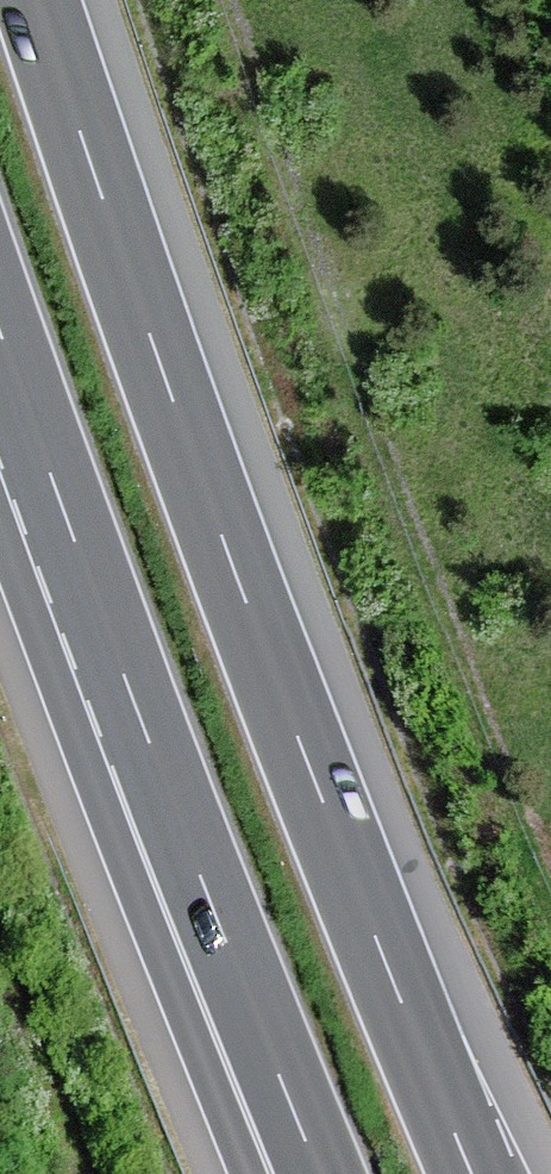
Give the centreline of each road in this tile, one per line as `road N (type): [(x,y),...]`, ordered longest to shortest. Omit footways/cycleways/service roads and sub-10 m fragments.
road 1 (motorway): [(474,1173),(191,444),(42,0)]
road 2 (motorway): [(0,311),(146,751)]
road 3 (motorway): [(146,751),(315,1173)]
road 4 (motorway): [(146,751),(275,1173)]

